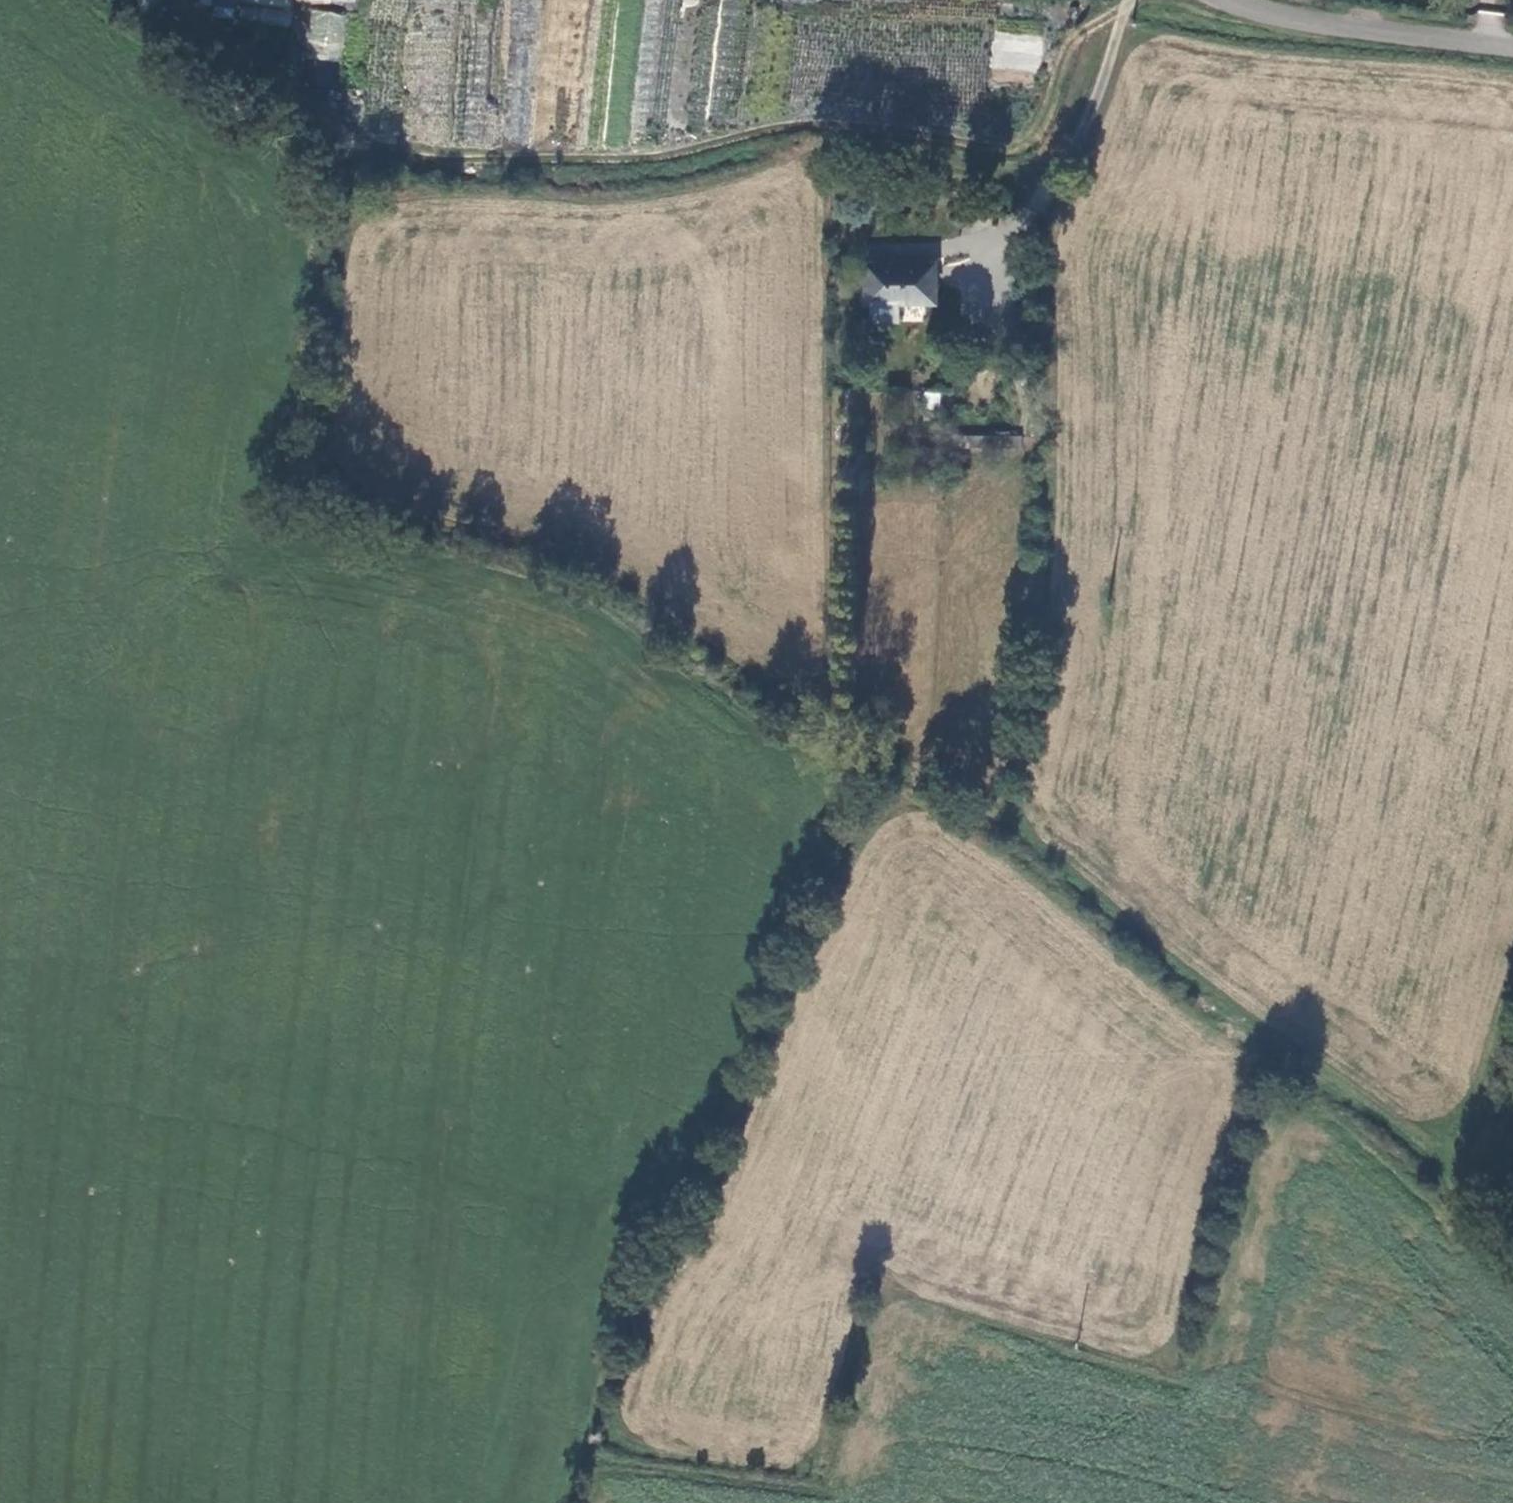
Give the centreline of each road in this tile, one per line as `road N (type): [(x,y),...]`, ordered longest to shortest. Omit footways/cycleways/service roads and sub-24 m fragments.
road 1 (tertiary): [(1512,49),(1282,21),(1227,0)]
road 2 (track): [(1073,146),(1027,157),(832,131)]

